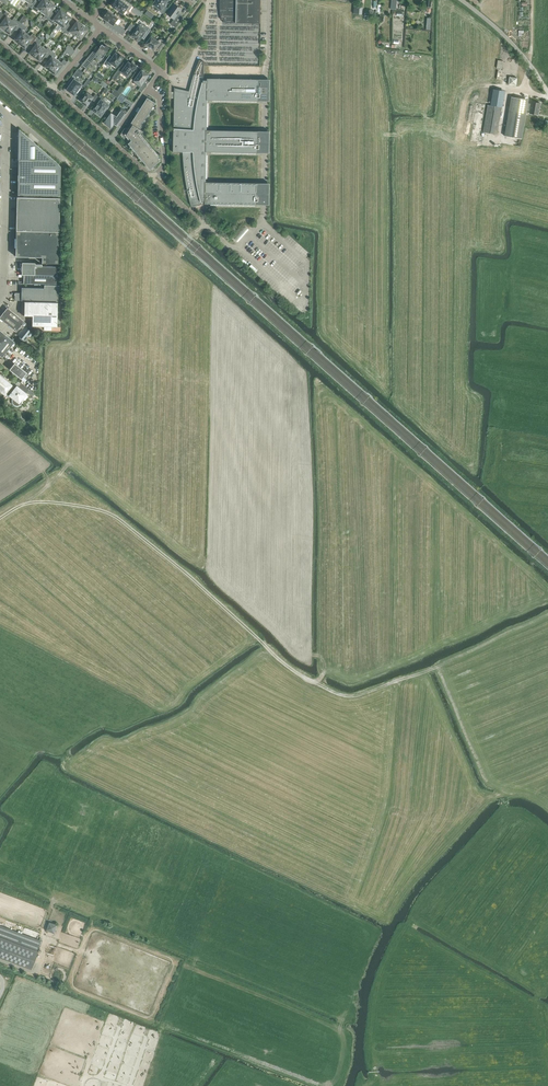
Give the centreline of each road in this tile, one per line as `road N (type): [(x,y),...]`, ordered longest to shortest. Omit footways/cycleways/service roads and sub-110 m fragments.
road 1 (track): [(328,671),(318,655),(295,654),(210,571),(70,463),(21,505)]
road 2 (track): [(315,682),(118,518),(51,502),(0,518)]
road 3 (track): [(444,716),(426,672),(438,667),(493,785),(504,795),(535,797)]
road 4 (track): [(424,903),(374,1000),(375,1078),(367,1085)]
road 5 (residential): [(52,90),(110,141),(149,89)]
road 6 (unclassified): [(547,90),(517,48),(462,0)]

